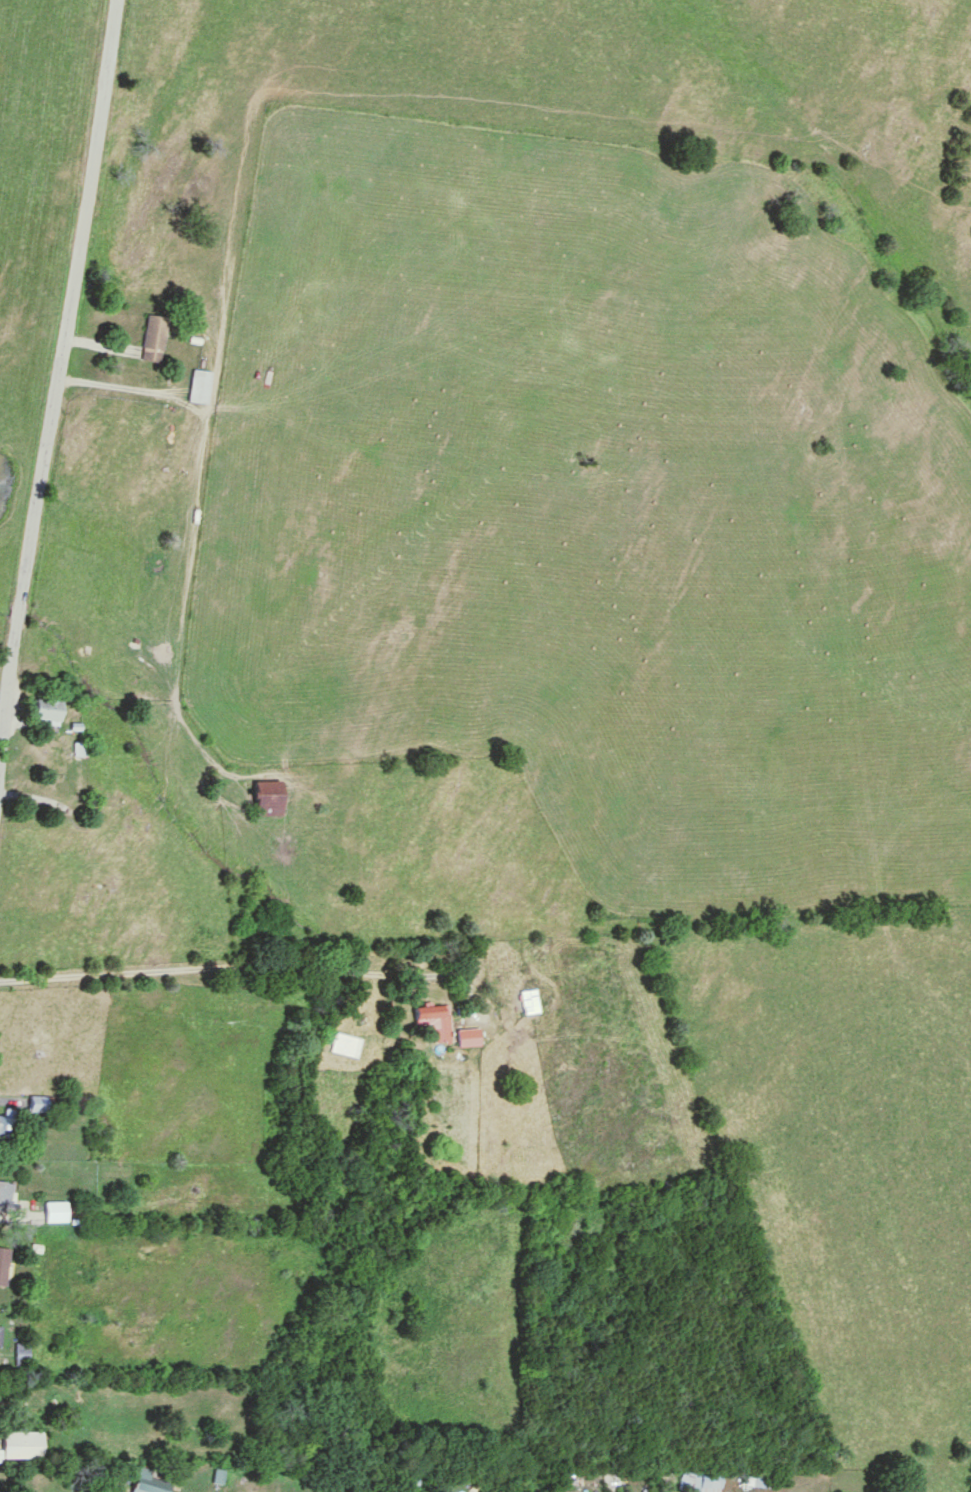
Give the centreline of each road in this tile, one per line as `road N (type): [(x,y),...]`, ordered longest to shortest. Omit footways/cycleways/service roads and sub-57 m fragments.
road 1 (residential): [(0,796),(122,0)]

